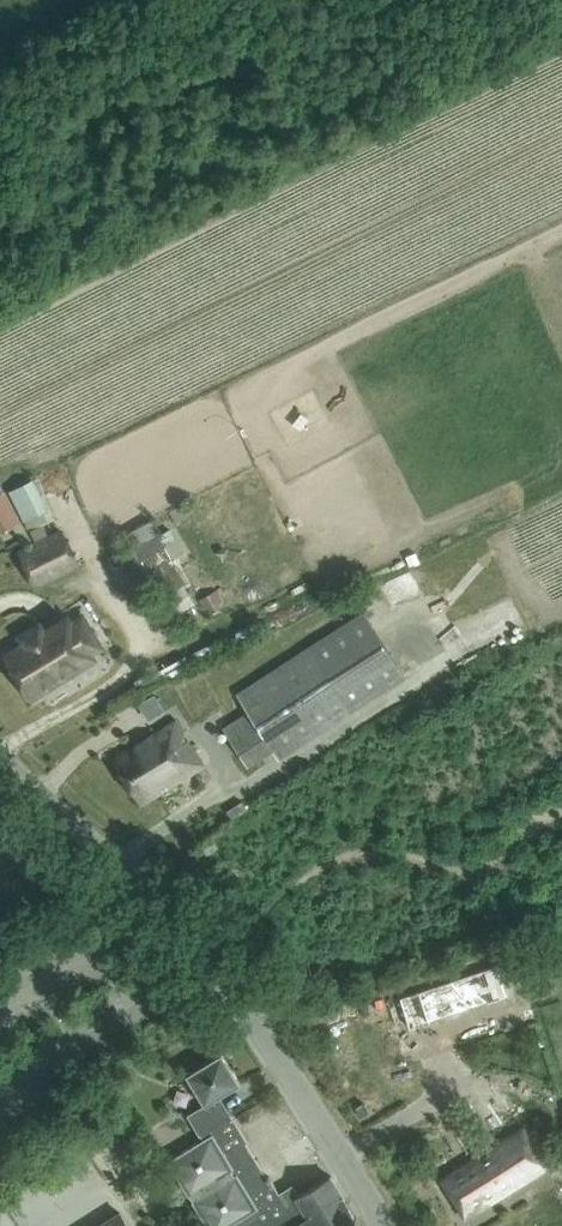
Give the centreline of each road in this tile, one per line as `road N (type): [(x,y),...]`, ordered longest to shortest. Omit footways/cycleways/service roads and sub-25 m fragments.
road 1 (unclassified): [(386,1225),(209,964),(0,760)]

